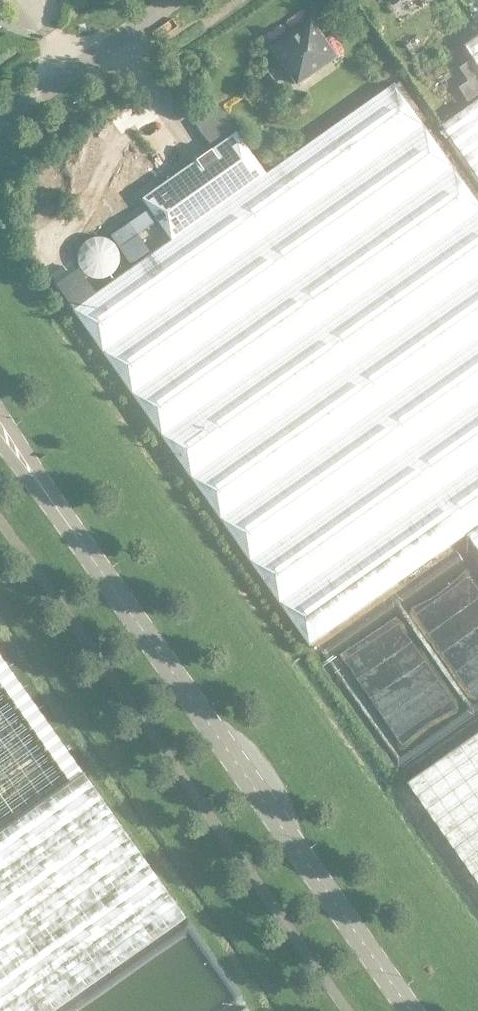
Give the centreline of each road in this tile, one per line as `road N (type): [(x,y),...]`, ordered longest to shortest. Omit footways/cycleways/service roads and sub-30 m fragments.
road 1 (tertiary): [(409,1010),(0,423)]
road 2 (unclassified): [(0,126),(175,0)]

